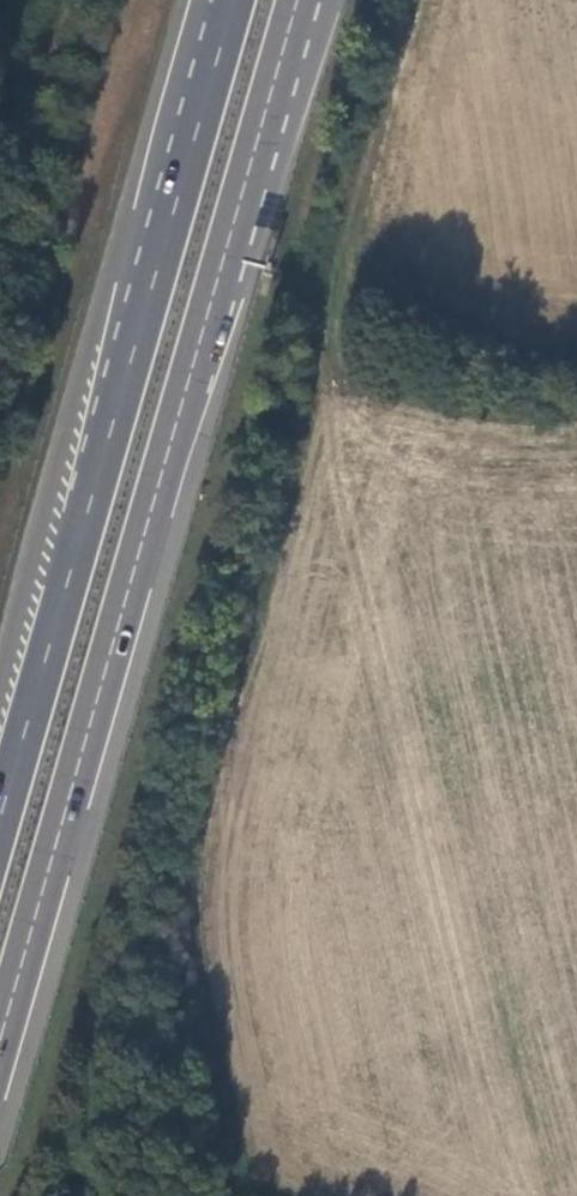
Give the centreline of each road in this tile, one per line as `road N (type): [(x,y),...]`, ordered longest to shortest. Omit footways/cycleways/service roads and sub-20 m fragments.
road 1 (trunk): [(0,1034),(296,0)]
road 2 (trunk): [(233,0),(0,812)]

